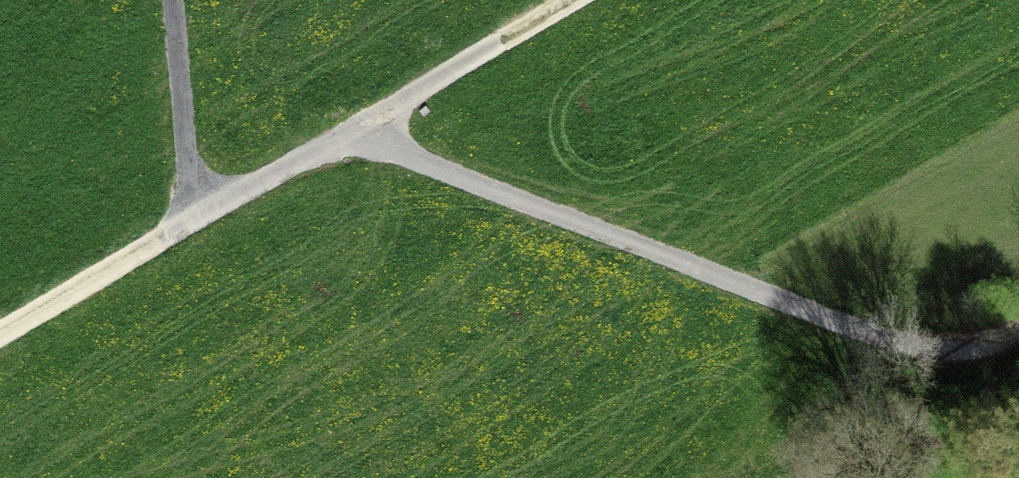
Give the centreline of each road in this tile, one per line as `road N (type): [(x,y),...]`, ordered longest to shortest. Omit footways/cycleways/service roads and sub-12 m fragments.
road 1 (track): [(1018,315),(1001,324),(915,330),(832,318),(347,134),(187,218),(172,0)]
road 2 (track): [(347,134),(565,0)]
road 3 (track): [(187,218),(0,329)]

